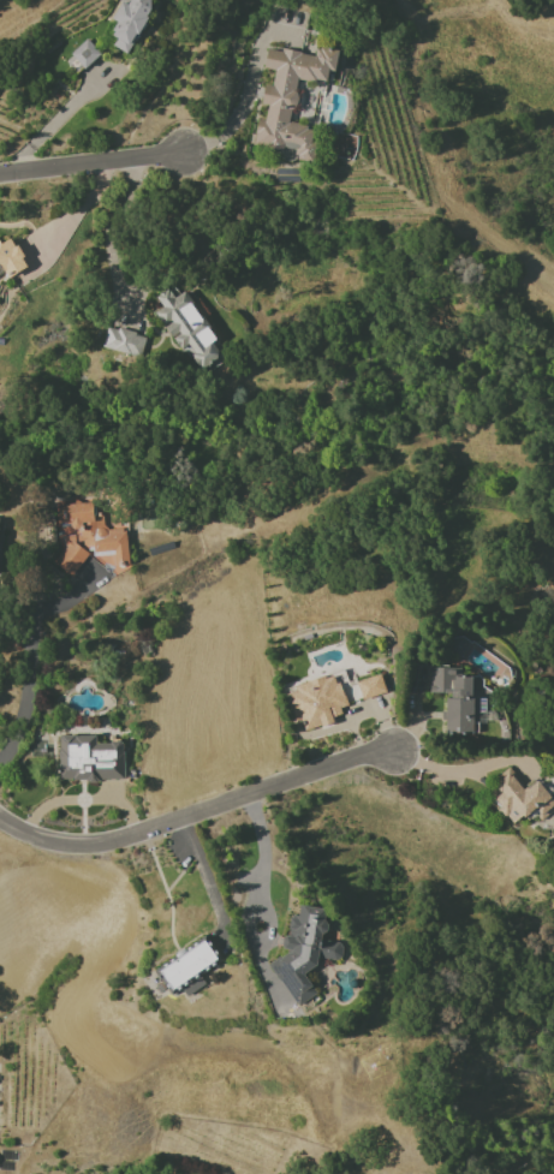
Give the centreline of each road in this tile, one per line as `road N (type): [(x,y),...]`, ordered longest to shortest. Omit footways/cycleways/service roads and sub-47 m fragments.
road 1 (residential): [(0,819),(60,846),(89,847),(391,749)]
road 2 (residential): [(0,174),(189,153)]

